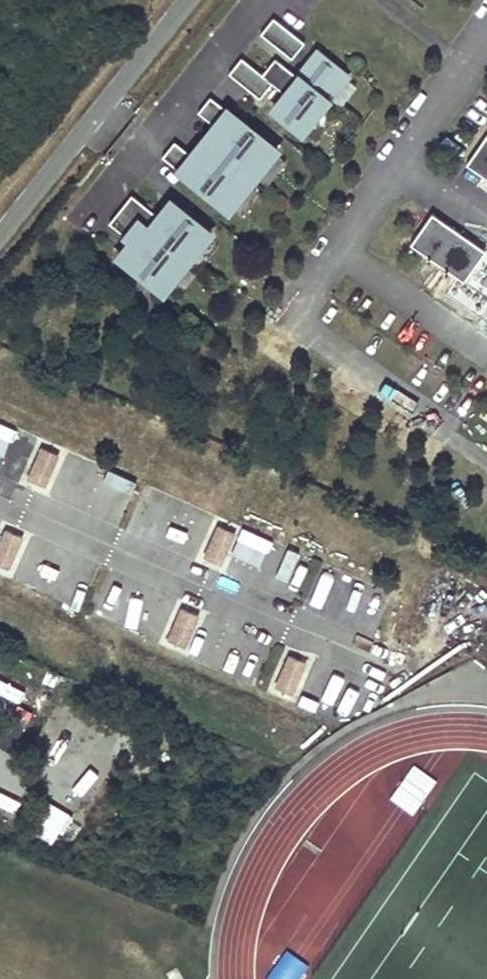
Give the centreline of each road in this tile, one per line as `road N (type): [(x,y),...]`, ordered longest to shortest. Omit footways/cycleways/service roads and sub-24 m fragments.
road 1 (unclassified): [(0,232),(186,0)]

